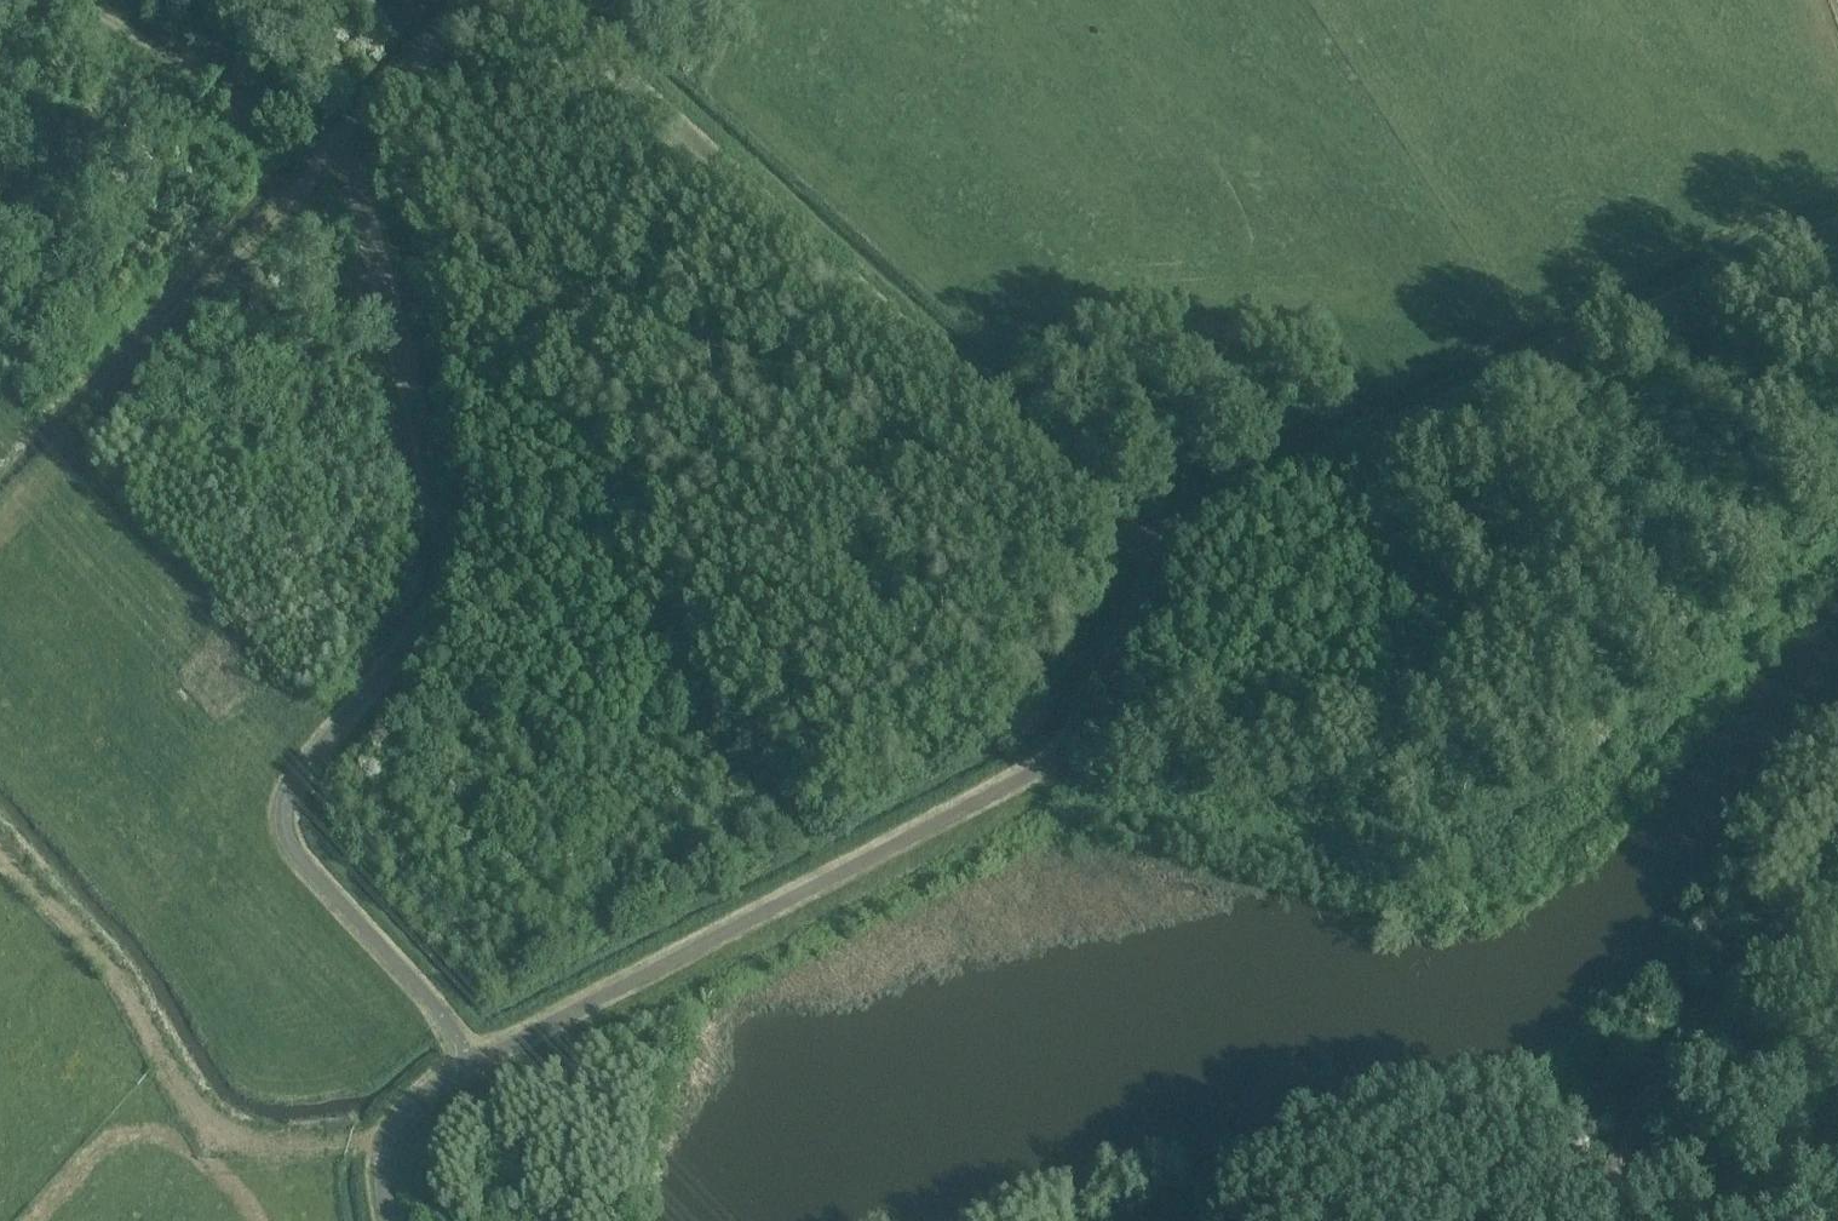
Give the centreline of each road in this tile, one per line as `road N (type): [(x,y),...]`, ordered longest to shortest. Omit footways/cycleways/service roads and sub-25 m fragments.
road 1 (track): [(1837,531),(1532,847),(1464,847),(1342,812),(1143,793),(1086,792),(1041,804),(426,1134),(388,1142),(251,1146),(210,1137),(185,1108),(116,976),(0,849)]
road 2 (track): [(1532,847),(1608,1200)]
road 3 (track): [(337,152),(72,0)]

